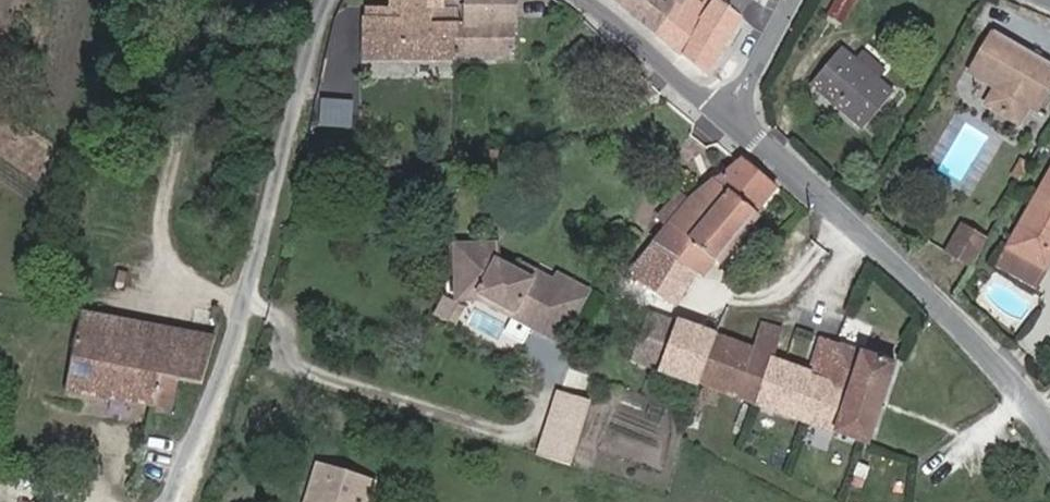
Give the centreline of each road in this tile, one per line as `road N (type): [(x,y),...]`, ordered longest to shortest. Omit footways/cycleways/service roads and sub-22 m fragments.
road 1 (residential): [(337,0),(247,353),(186,501)]
road 2 (residential): [(735,105),(745,126),(942,297),(1049,428)]
road 3 (residential): [(594,0),(704,91),(735,105)]

